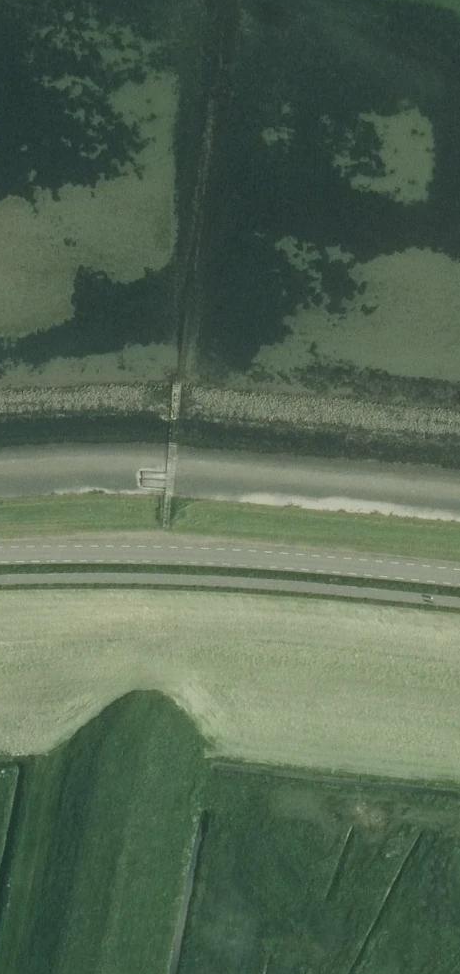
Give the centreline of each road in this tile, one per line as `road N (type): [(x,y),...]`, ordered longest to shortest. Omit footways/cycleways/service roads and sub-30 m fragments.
road 1 (tertiary): [(459,570),(267,547),(0,544)]

